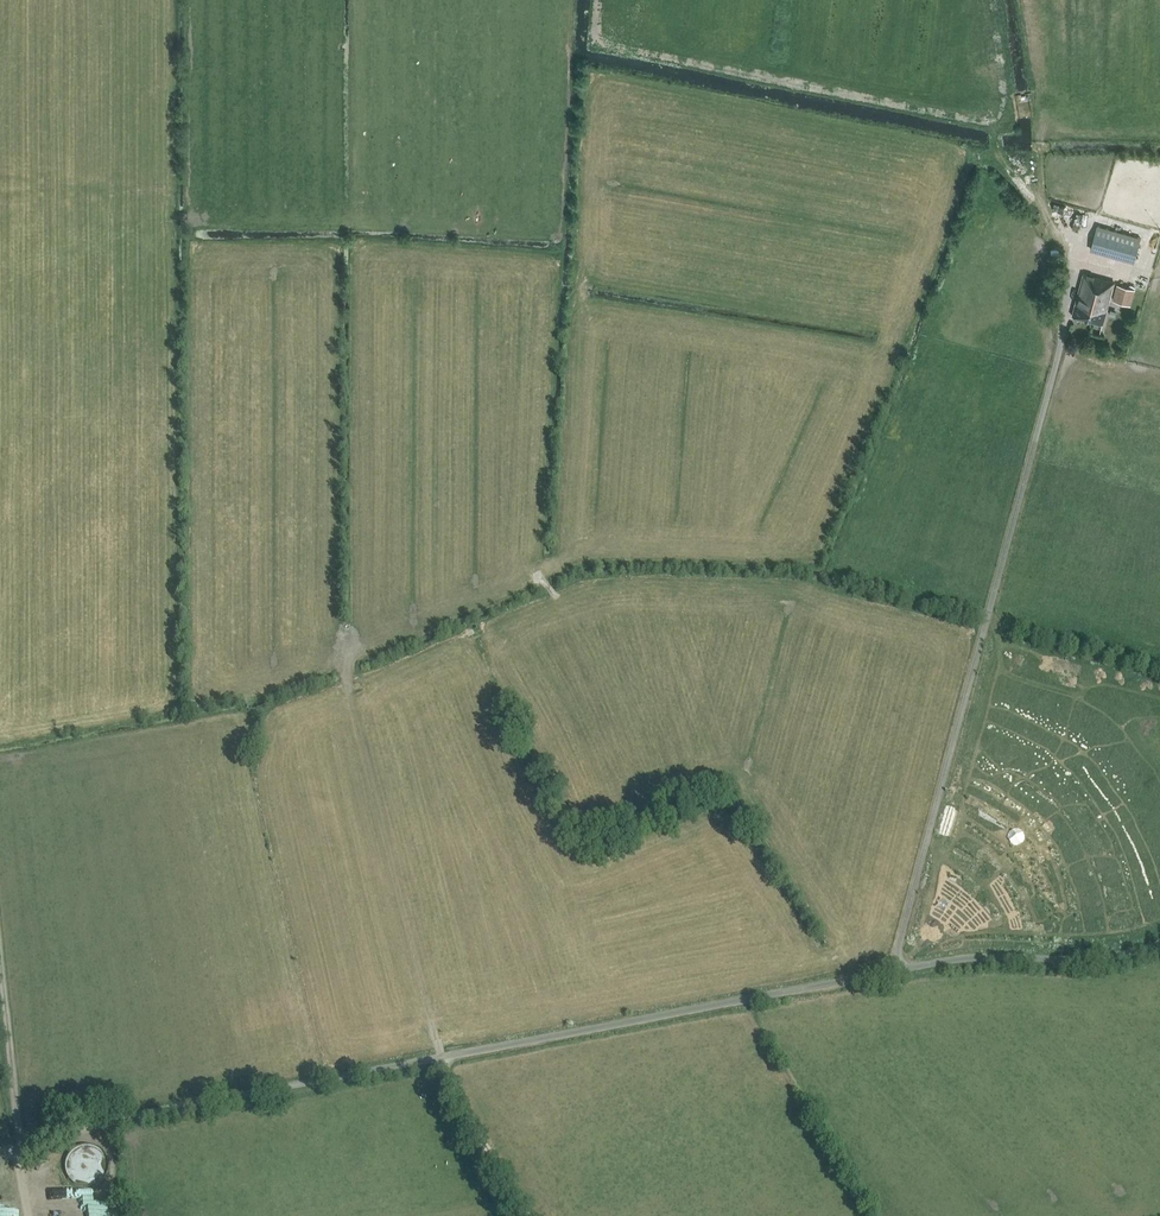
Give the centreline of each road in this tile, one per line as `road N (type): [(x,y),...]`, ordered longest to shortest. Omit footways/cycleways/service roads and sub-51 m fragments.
road 1 (unclassified): [(0,1149),(899,970),(1087,962),(1159,944)]

